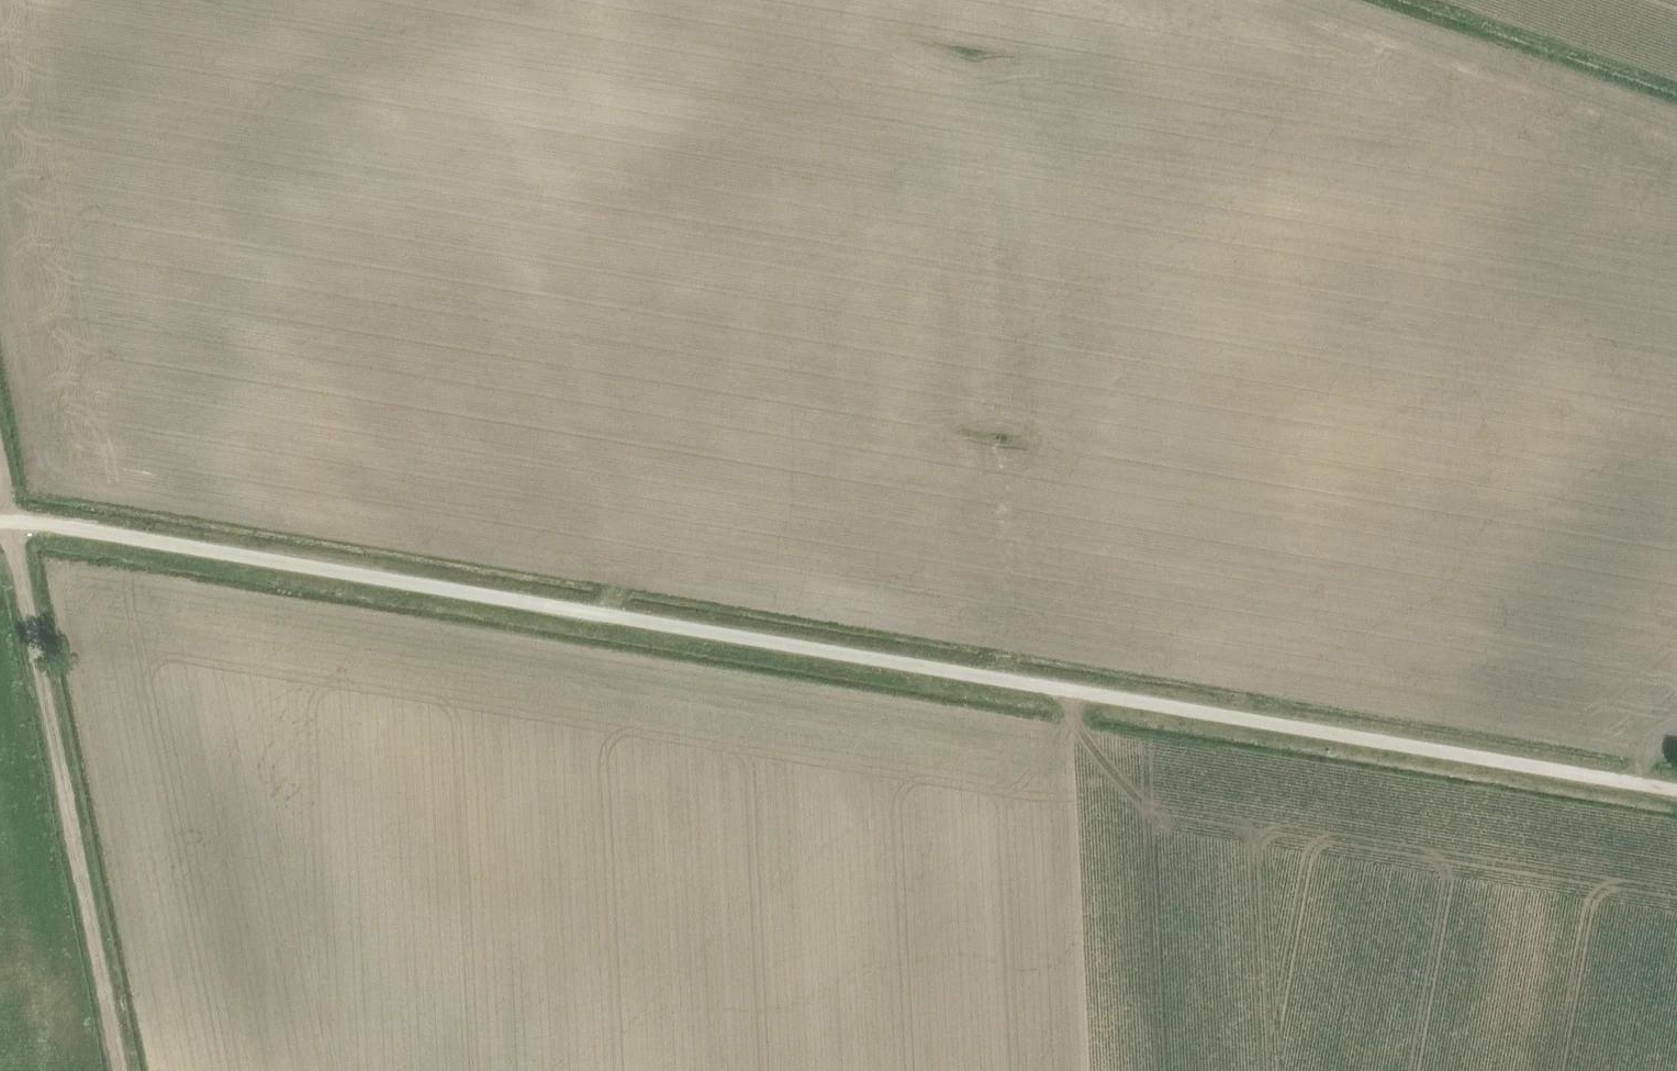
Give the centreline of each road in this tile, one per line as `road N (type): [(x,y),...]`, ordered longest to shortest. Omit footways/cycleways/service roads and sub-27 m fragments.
road 1 (unclassified): [(1676,789),(0,519)]
road 2 (track): [(7,519),(121,1070)]

